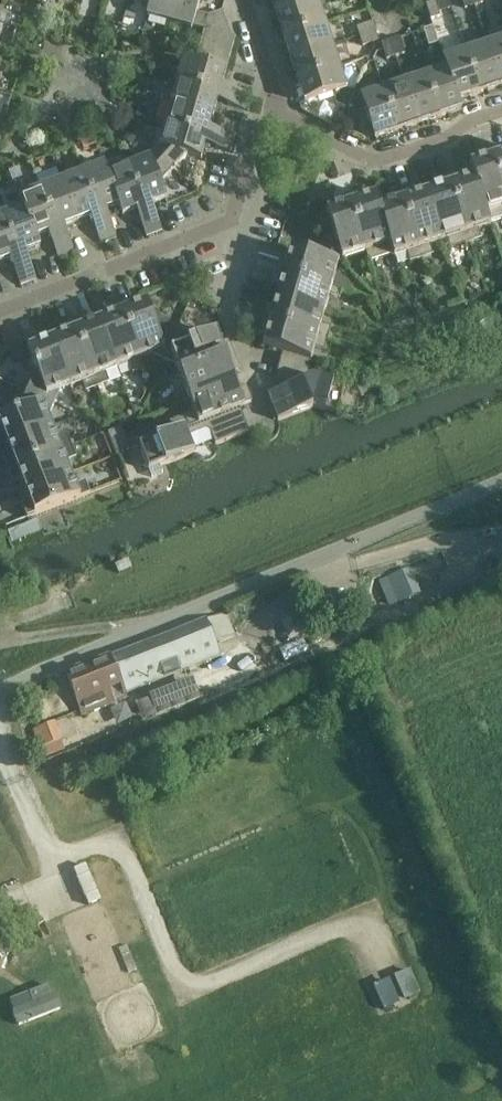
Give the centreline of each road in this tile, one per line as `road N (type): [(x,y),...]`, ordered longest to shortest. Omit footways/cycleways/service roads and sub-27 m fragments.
road 1 (unclassified): [(501,482),(0,690)]
road 2 (residential): [(501,116),(374,162),(272,108)]
road 3 (residential): [(0,314),(232,230)]
road 4 (residential): [(268,417),(224,301),(232,230)]
road 5 (residential): [(232,230),(272,108)]

